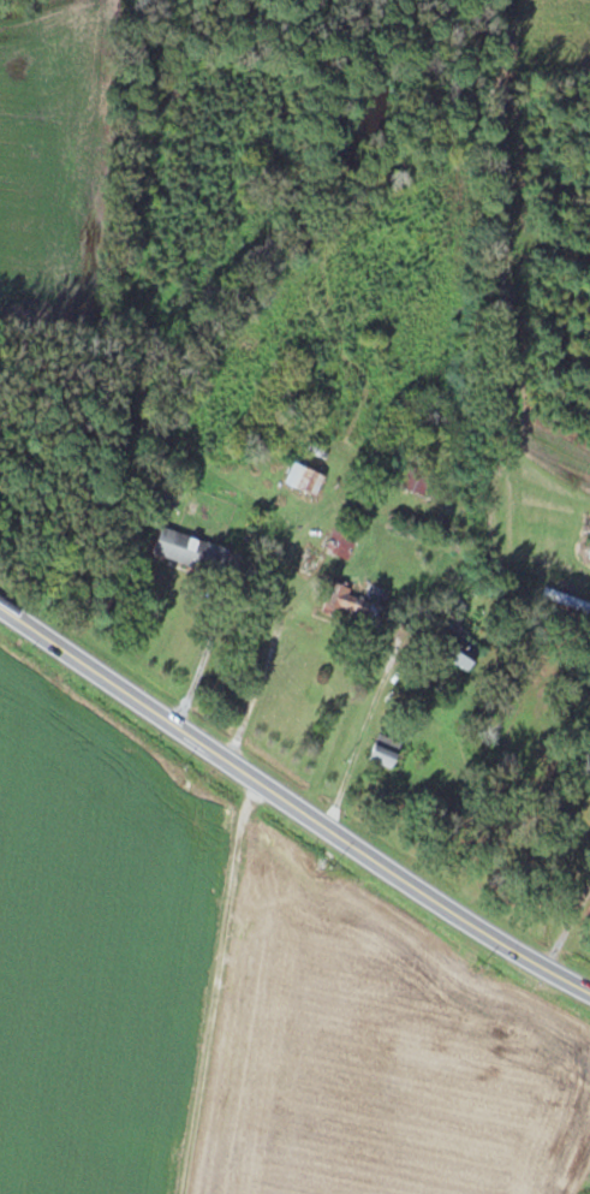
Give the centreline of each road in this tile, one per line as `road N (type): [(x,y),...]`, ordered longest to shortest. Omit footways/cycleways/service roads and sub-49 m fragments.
road 1 (primary): [(0,607),(406,883),(589,993)]

